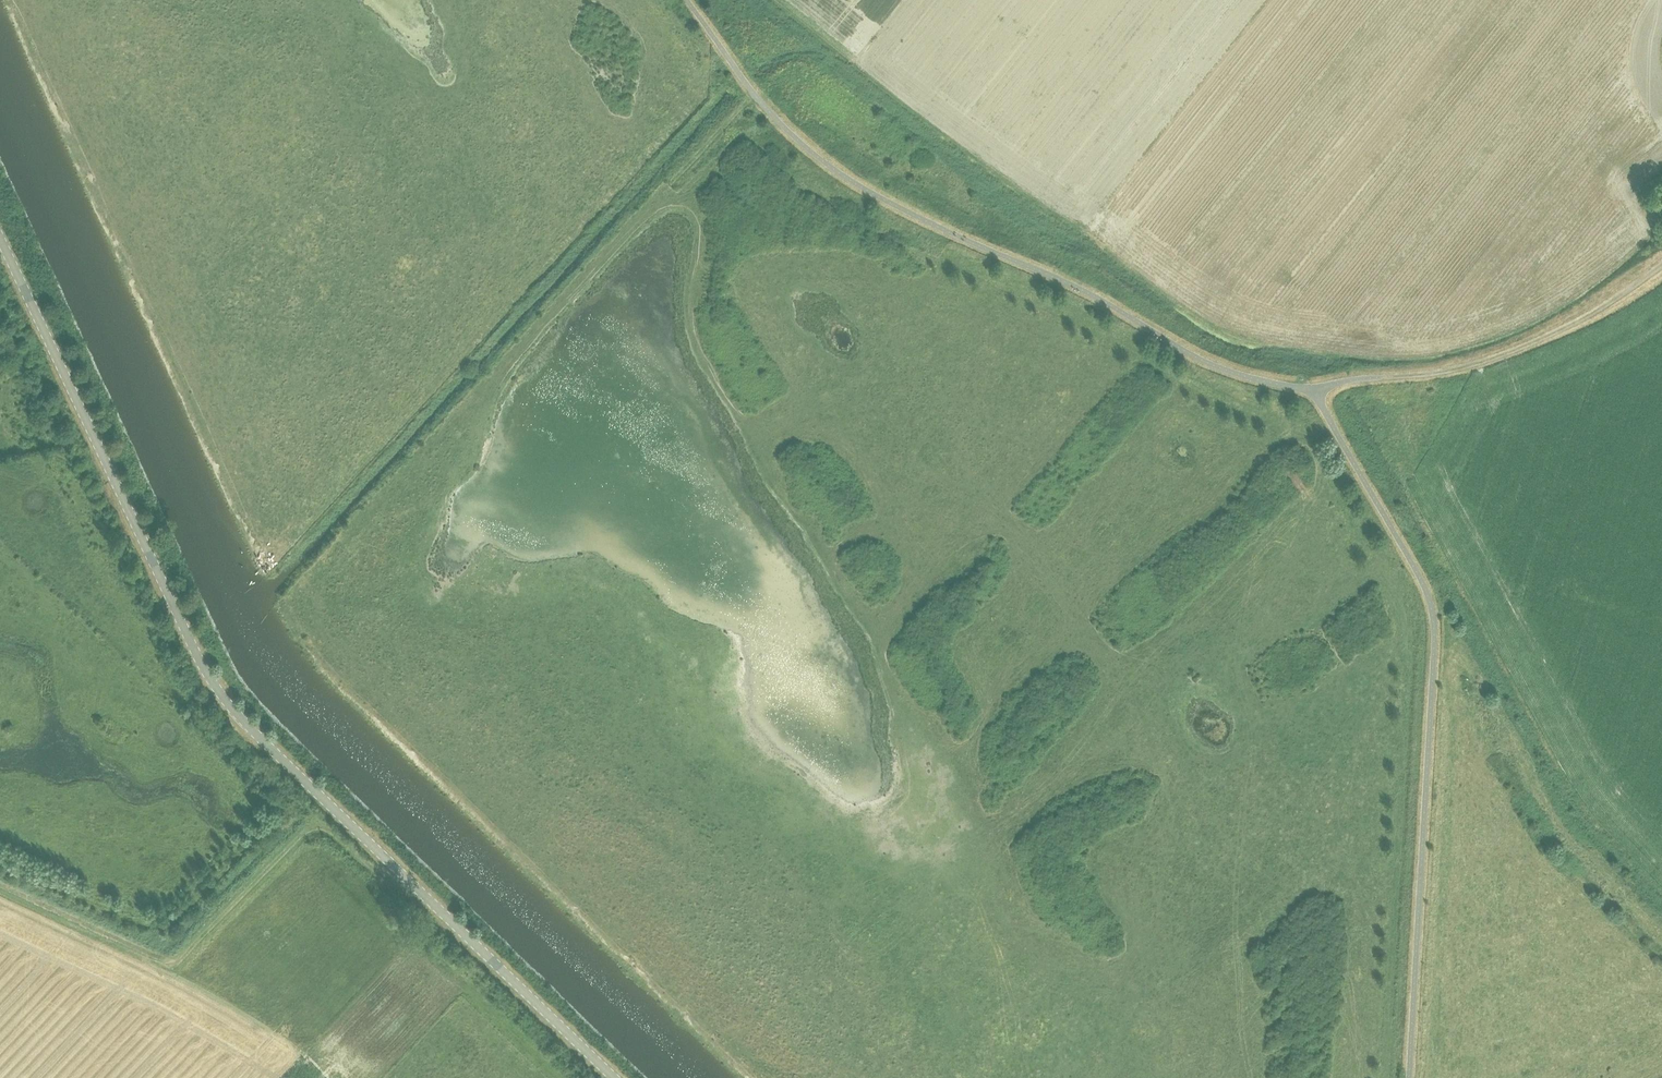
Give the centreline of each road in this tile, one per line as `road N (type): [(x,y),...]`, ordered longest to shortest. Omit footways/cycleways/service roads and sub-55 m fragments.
road 1 (tertiary): [(617,1077),(226,703),(0,238)]
road 2 (track): [(318,822),(165,966),(0,890)]
road 3 (track): [(1380,377),(1443,371),(1536,340),(1661,263)]
road 4 (track): [(430,901),(383,885),(350,853),(267,770),(226,703)]

